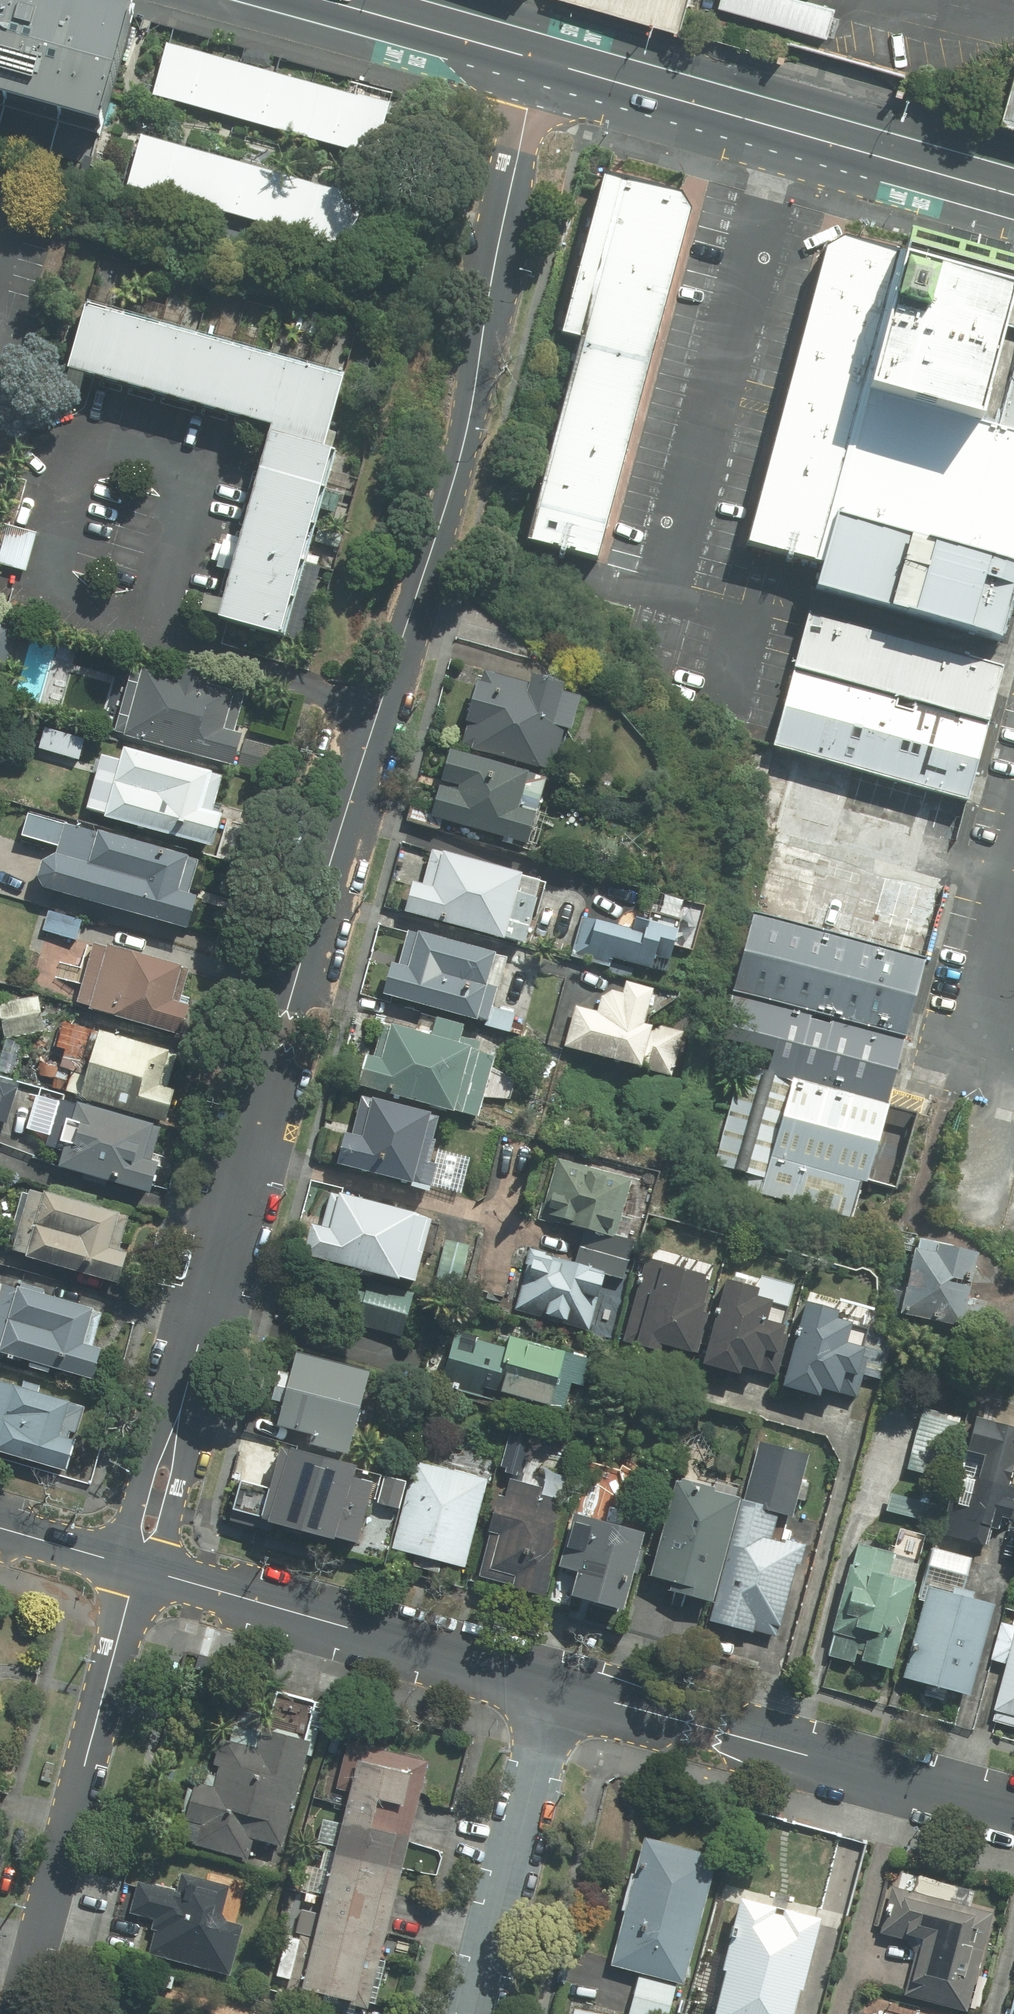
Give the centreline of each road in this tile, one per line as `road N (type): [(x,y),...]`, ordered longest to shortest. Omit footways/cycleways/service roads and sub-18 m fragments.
road 1 (residential): [(182,1407),(471,408),(496,234),(543,59)]
road 2 (primary): [(543,59),(1013,193)]
road 3 (tertiary): [(558,1687),(1013,1808)]
road 4 (residential): [(17,2013),(135,1562)]
road 5 (tertiary): [(135,1562),(558,1687)]
road 6 (residential): [(558,1687),(478,2013)]
road 7 (primary): [(336,0),(543,59)]
road 8 (residential): [(1013,1054),(970,1042),(1013,881)]
road 9 (residential): [(182,1407),(185,1464),(174,1513),(135,1562)]
road 10 (residential): [(135,1562),(135,1502),(151,1449),(182,1407)]
road 11 (tertiary): [(0,1523),(135,1562)]

